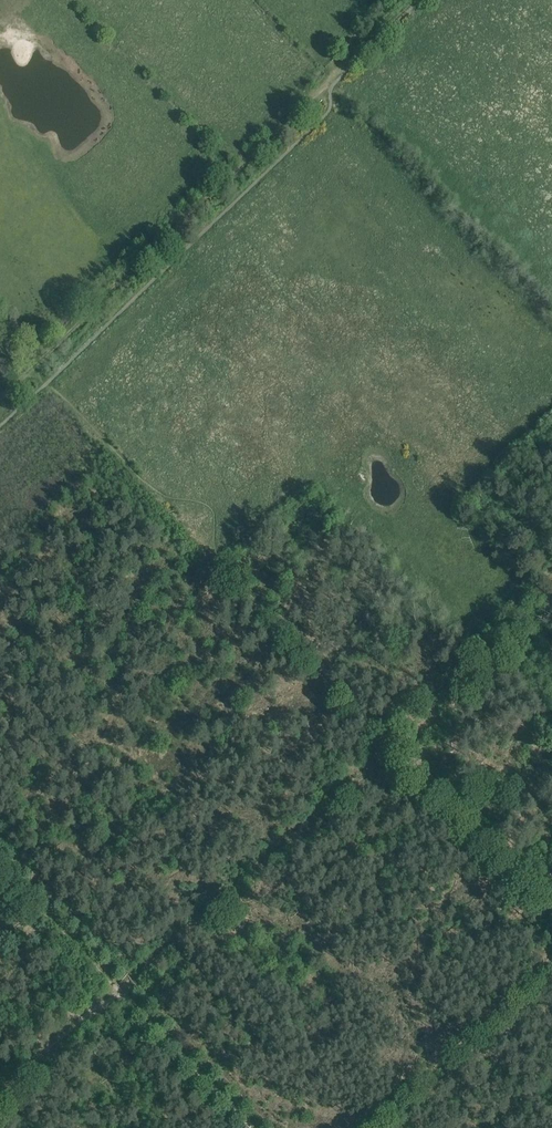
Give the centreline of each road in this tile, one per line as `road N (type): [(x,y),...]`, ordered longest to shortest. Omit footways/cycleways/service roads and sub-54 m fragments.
road 1 (track): [(0,400),(410,0)]
road 2 (track): [(36,365),(384,733)]
road 3 (track): [(122,992),(408,734)]
road 4 (track): [(384,733),(551,904)]
road 5 (track): [(551,986),(392,1127)]
road 6 (track): [(253,1127),(122,992)]

